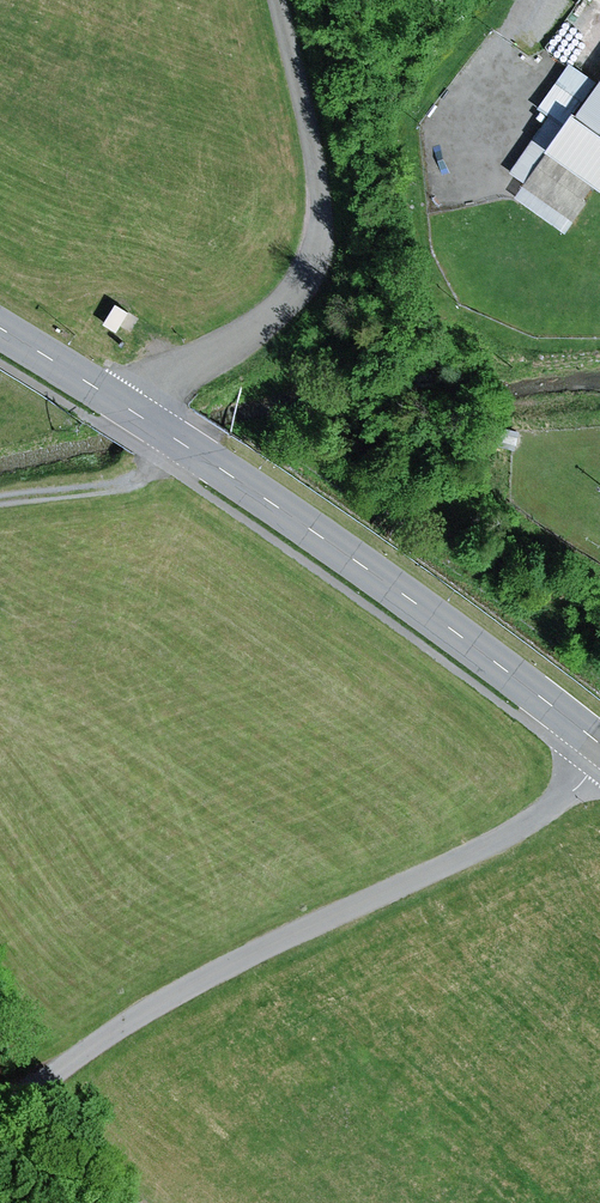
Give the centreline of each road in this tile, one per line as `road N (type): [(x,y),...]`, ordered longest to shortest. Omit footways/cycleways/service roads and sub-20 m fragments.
road 1 (primary): [(599,744),(197,449),(0,327)]
road 2 (track): [(0,1112),(133,1016),(531,821),(599,765)]
road 3 (track): [(0,501),(105,490),(197,449)]

